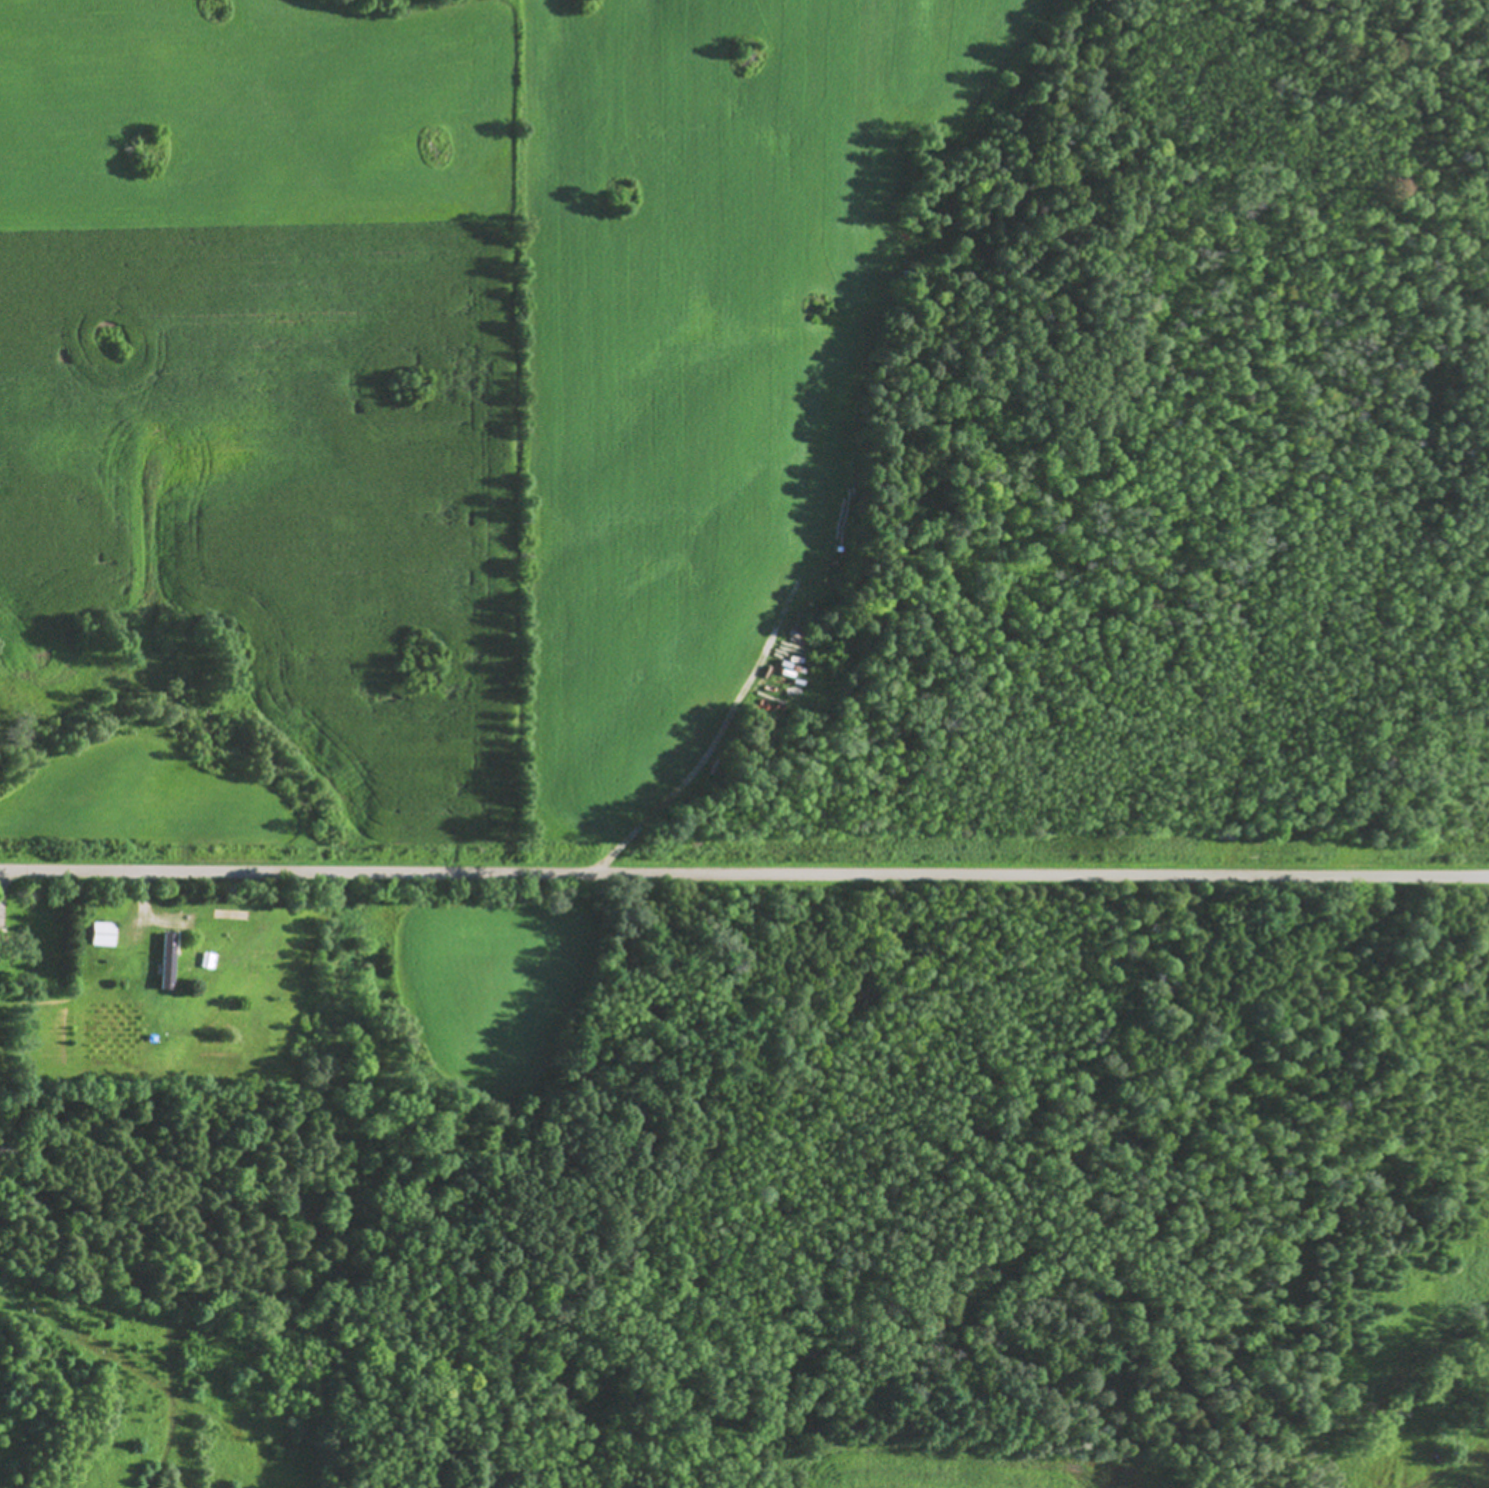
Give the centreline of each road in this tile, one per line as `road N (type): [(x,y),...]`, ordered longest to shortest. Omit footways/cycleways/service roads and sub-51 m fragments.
road 1 (residential): [(1488,876),(0,871)]

